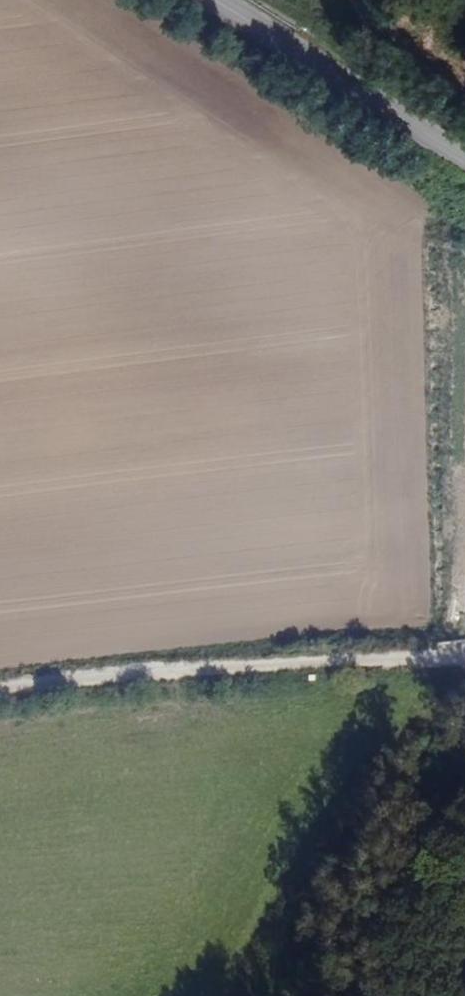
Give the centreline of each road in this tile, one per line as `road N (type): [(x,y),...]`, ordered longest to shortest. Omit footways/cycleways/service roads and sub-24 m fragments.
road 1 (track): [(0,692),(210,669),(464,656)]
road 2 (tertiary): [(211,0),(464,158)]
road 3 (residential): [(464,96),(421,65),(364,0)]

